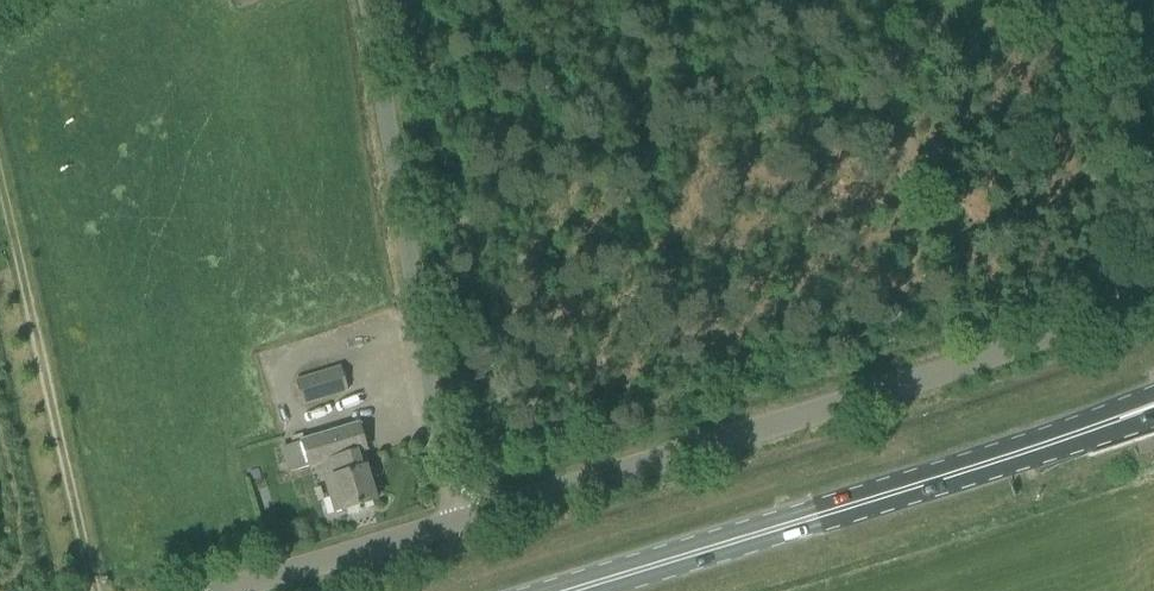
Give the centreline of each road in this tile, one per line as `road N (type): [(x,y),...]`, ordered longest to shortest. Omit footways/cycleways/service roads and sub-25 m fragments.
road 1 (unclassified): [(460,521),(931,375),(1153,291)]
road 2 (unclassified): [(460,521),(446,482),(364,0)]
road 3 (primary): [(567,590),(995,461)]
road 4 (unclassified): [(233,590),(460,521)]
road 5 (primary): [(1153,394),(995,461)]
road 6 (primary): [(995,461),(1153,417)]

